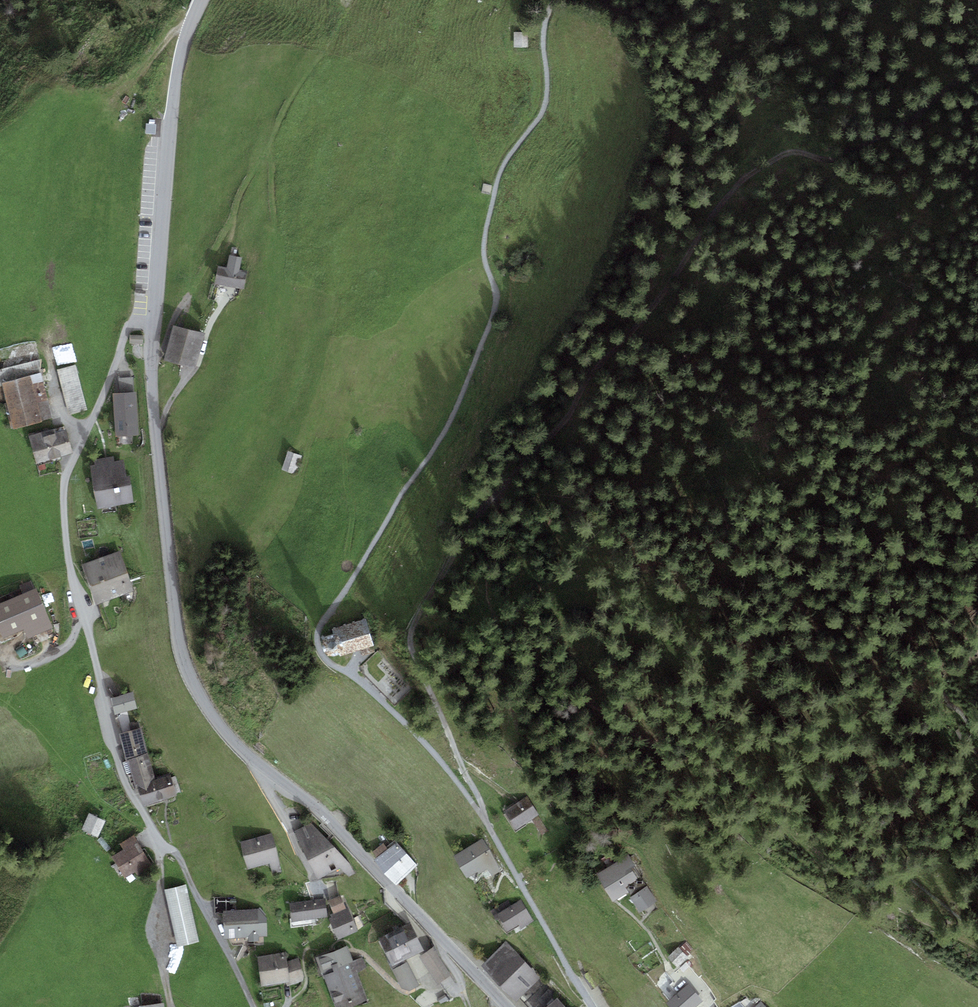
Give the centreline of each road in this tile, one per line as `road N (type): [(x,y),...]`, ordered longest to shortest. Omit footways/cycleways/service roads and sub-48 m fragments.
road 1 (residential): [(194,22),(174,102),(152,362),(186,668),(234,741),(297,791),(507,1006)]
road 2 (track): [(557,0),(548,27),(550,103),(509,162),(487,239),(488,340),(465,395),(318,634),(327,661),(352,675)]
road 3 (track): [(496,497),(567,419),(586,379),(663,292),(745,176),(788,151),(844,155),(922,112),(977,68)]
road 4 (track): [(490,822),(411,637),(458,544),(496,497)]
road 5 (residential): [(490,822),(594,1006)]

